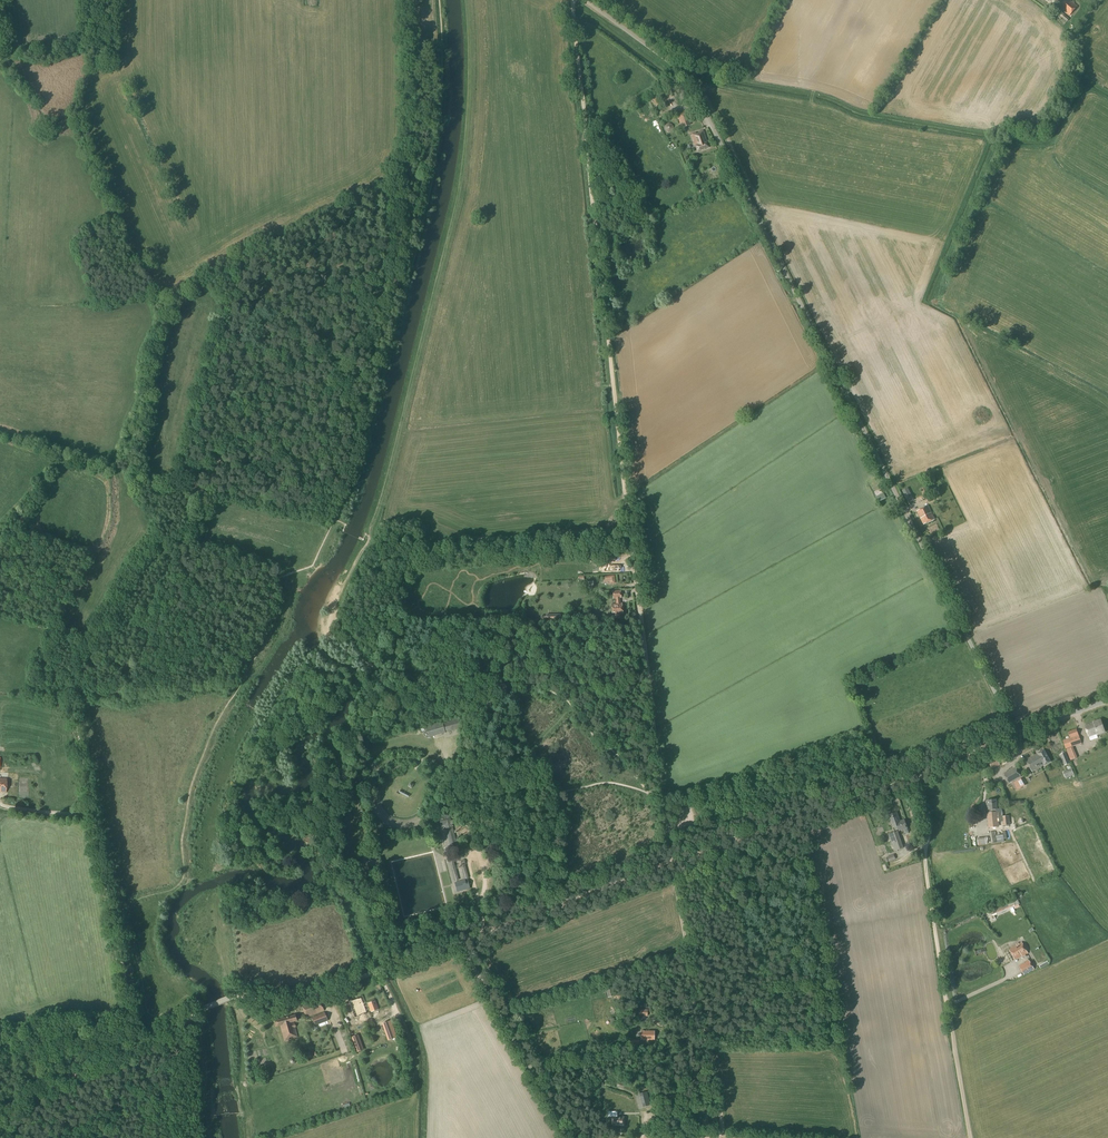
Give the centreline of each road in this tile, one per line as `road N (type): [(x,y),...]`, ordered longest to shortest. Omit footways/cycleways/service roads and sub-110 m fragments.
road 1 (unclassified): [(1017,735),(690,84),(585,0)]
road 2 (track): [(660,793),(574,0)]
road 3 (track): [(407,0),(409,139),(394,274),(294,336),(219,459),(190,532),(178,539)]
road 4 (track): [(197,1014),(191,1008),(149,1016),(130,908),(182,881),(189,796),(205,752),(224,709),(277,640),(302,570)]
road 5 (track): [(368,535),(458,186),(469,103),(465,0)]
road 6 (track): [(670,864),(1017,735)]
road 7 (track): [(968,1137),(917,773)]
road 8 (track): [(385,968),(375,928),(327,844),(324,814),(344,746),(404,670)]
road 9 (track): [(722,1137),(670,864)]
road 10 (track): [(95,816),(138,1040)]
road 11 (unclassified): [(565,1137),(460,941)]
road 12 (track): [(476,935),(670,864)]
road 13 (track): [(178,539),(151,547),(127,579),(80,665),(74,699)]
road 14 (track): [(385,968),(287,1004),(231,998)]
road 15 (track): [(139,1044),(0,1112)]
road 16 (track): [(199,1012),(206,1019),(213,1137)]
road 17 (track): [(197,1014),(208,1137)]

